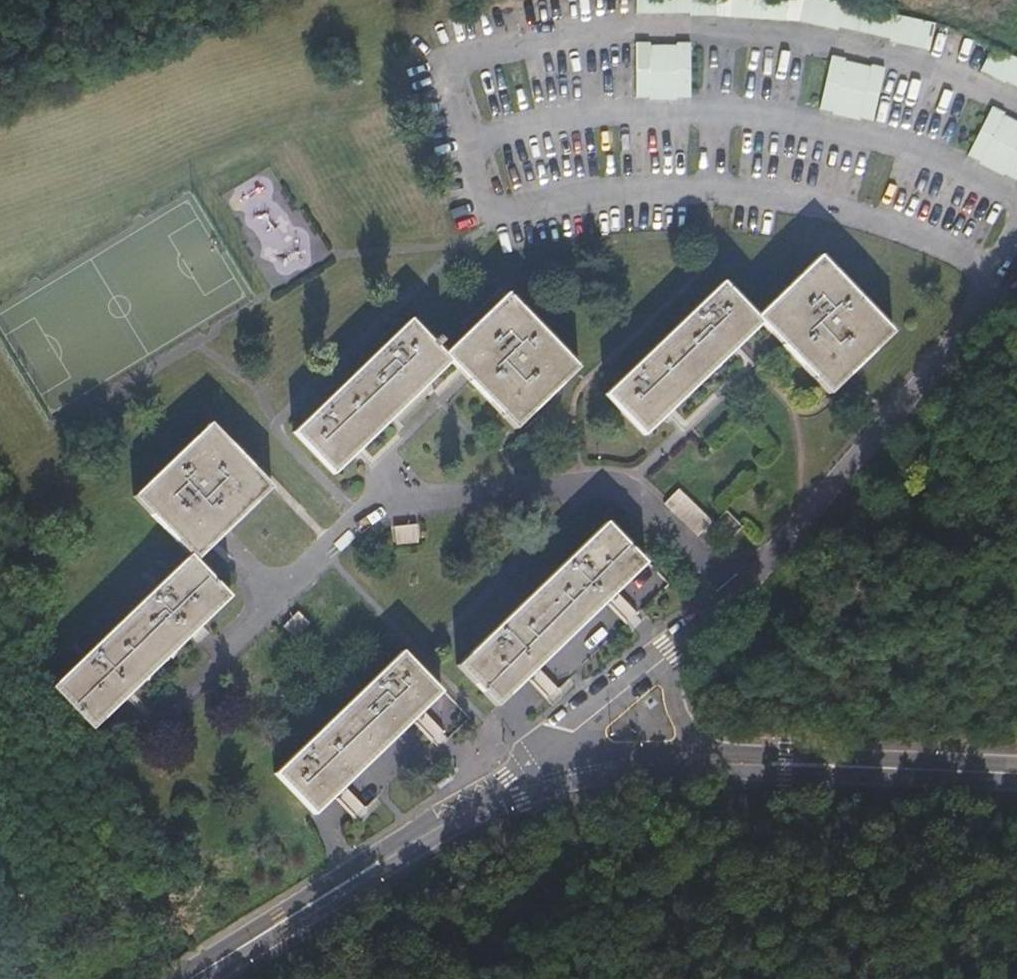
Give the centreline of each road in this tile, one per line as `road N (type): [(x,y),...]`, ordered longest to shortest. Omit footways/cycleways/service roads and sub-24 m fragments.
road 1 (unclassified): [(1016,228),(968,320),(678,647)]
road 2 (residential): [(192,978),(516,782),(569,765)]
road 3 (residential): [(736,763),(1016,774)]
road 4 (unclassified): [(678,647),(570,732),(569,765)]
road 5 (residential): [(569,765),(736,763)]
road 6 (unclassified): [(736,763),(682,719),(678,647)]

